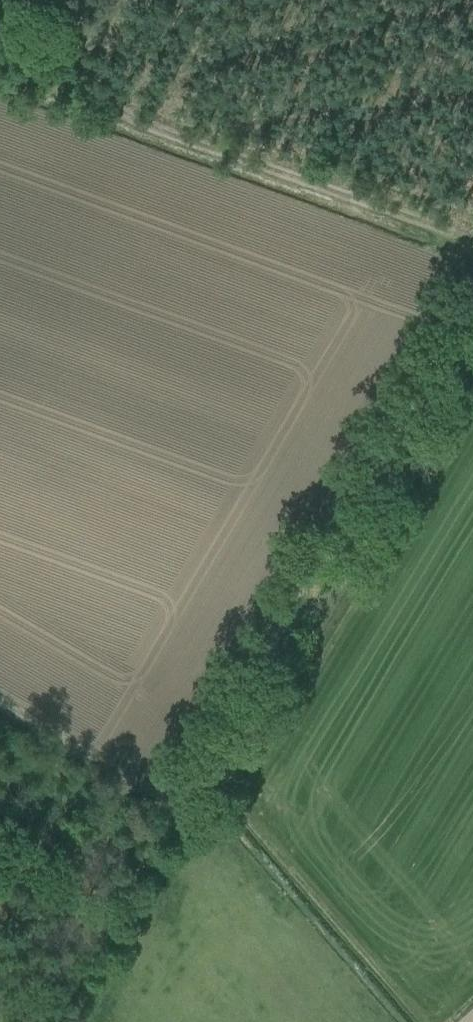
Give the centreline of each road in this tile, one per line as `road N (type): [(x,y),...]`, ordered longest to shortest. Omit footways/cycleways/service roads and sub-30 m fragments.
road 1 (track): [(472,314),(179,806)]
road 2 (track): [(472,245),(121,116),(5,0)]
road 3 (track): [(0,1007),(133,779)]
road 4 (track): [(50,1021),(179,806)]
road 5 (track): [(179,806),(0,706)]

